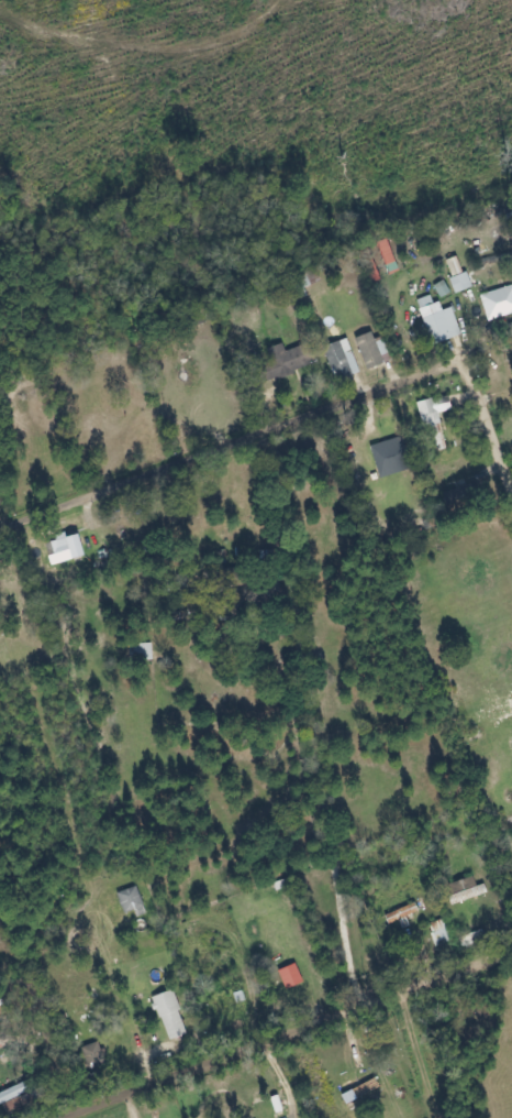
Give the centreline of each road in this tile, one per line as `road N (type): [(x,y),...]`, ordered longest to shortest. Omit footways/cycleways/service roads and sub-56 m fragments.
road 1 (residential): [(511,496),(469,381),(450,364),(436,364),(81,497)]
road 2 (residential): [(54,1117),(511,951)]

